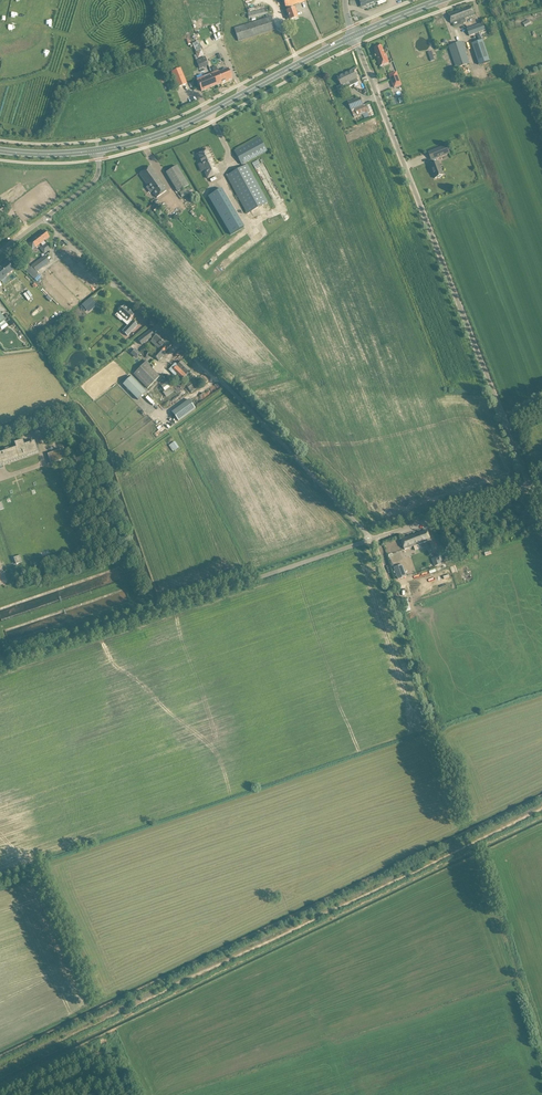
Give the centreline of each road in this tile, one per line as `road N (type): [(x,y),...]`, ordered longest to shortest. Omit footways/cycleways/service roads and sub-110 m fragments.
road 1 (track): [(541,810),(0,1073)]
road 2 (unclassified): [(530,486),(353,36)]
road 3 (unclassified): [(372,539),(246,404),(45,217)]
road 4 (unclassified): [(0,660),(372,539)]
road 5 (track): [(372,539),(464,819)]
road 6 (secondary): [(98,150),(164,134),(353,36)]
road 7 (unclassified): [(372,539),(530,486)]

